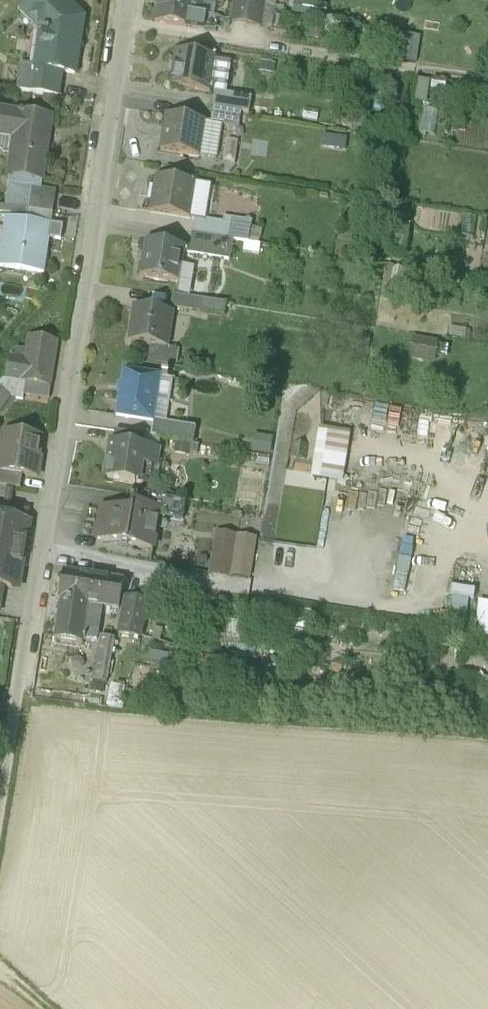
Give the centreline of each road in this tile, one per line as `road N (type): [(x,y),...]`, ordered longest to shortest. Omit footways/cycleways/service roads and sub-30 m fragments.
road 1 (unclassified): [(0,817),(131,0)]

